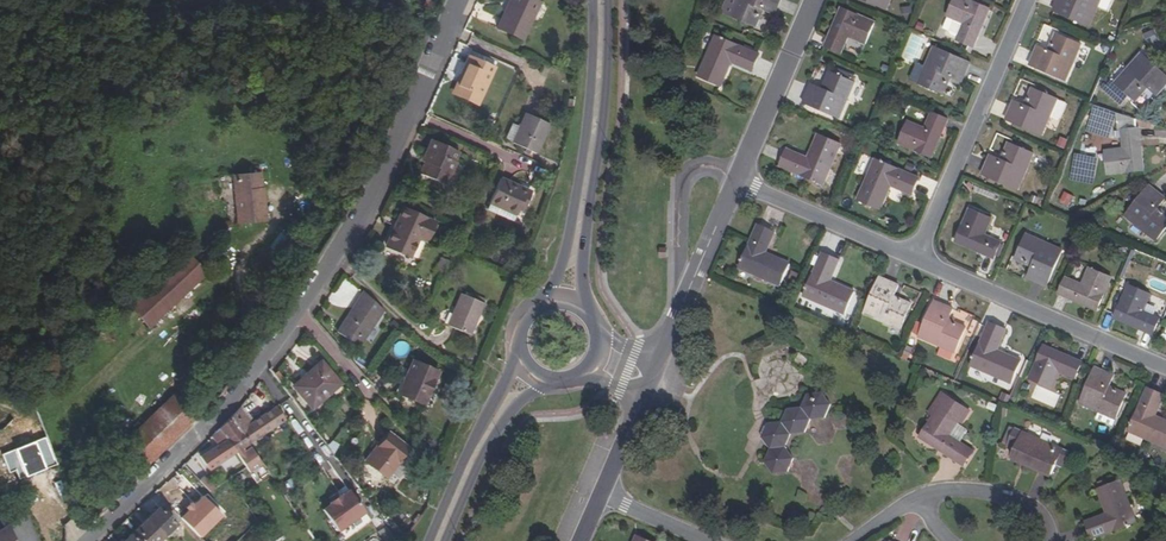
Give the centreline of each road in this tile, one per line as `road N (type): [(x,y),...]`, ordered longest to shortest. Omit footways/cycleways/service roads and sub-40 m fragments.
road 1 (residential): [(87,540),(218,413),(315,289),(377,187),(462,0)]
road 2 (secondary): [(585,314),(581,271),(602,133),(607,0)]
road 3 (secondary): [(592,0),(586,129),(571,221),(563,266),(541,307)]
road 4 (residential): [(916,258),(1028,0)]
road 5 (residential): [(916,258),(1165,367)]
road 6 (secondary): [(520,349),(429,540)]
road 7 (residential): [(737,180),(657,365)]
road 8 (secondary): [(445,540),(504,423),(523,400),(557,380)]
road 9 (residential): [(815,0),(737,180)]
road 10 (residential): [(737,180),(916,258)]
road 11 (residential): [(1050,540),(1044,518),(1015,497),(964,489),(931,501)]

